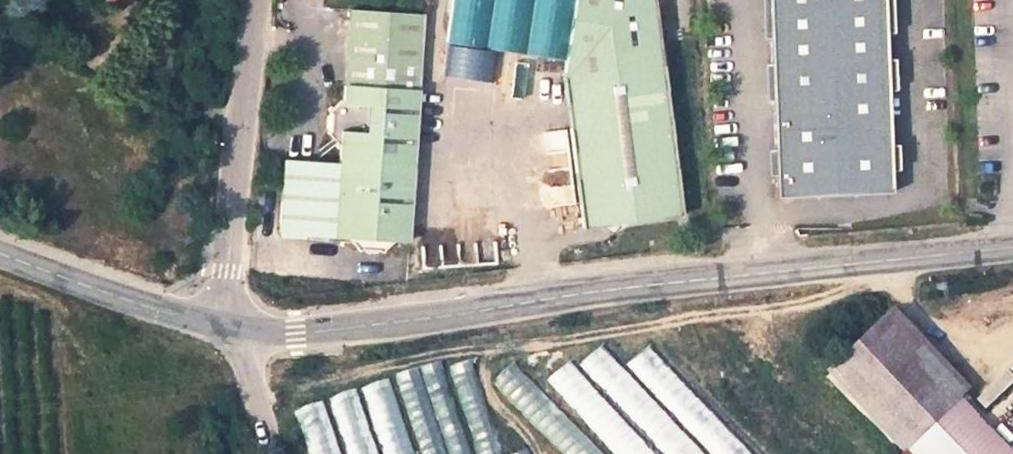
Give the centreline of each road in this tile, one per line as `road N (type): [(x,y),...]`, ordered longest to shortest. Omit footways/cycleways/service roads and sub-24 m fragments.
road 1 (tertiary): [(227,326),(299,331),(1012,247)]
road 2 (unclassified): [(251,0),(227,326)]
road 3 (tertiary): [(0,258),(114,302),(227,326)]
road 4 (residential): [(227,326),(271,453)]

